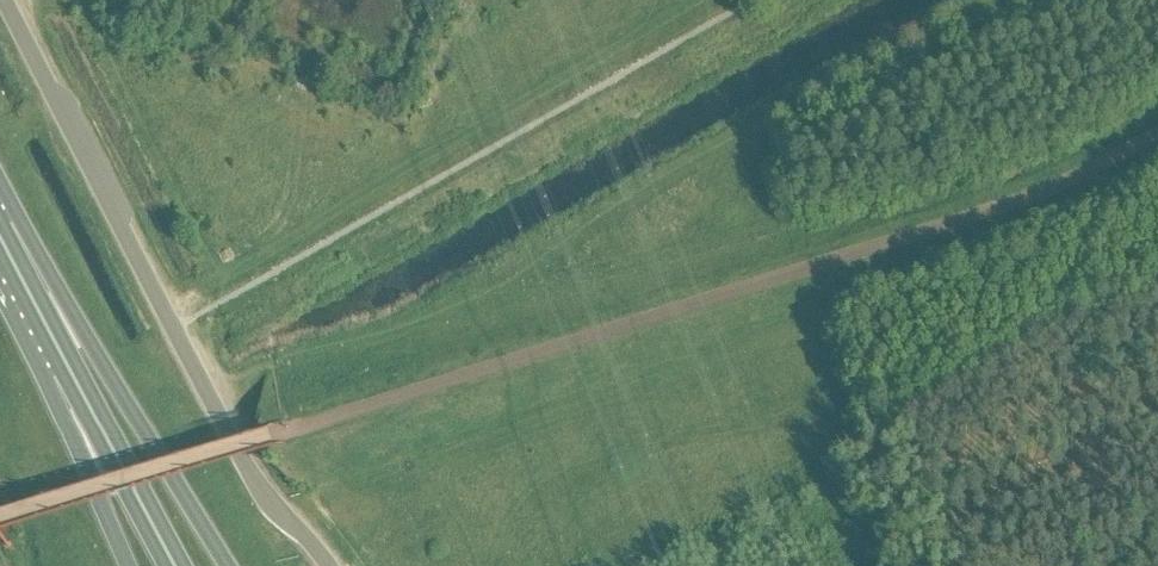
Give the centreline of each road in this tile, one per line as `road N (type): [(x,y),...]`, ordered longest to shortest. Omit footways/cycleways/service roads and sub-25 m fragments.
road 1 (unclassified): [(324,565),(212,403),(18,0)]
road 2 (trunk): [(227,565),(92,348),(0,235)]
road 3 (trunk): [(175,565),(0,237)]
road 4 (trunk): [(0,240),(128,565)]

